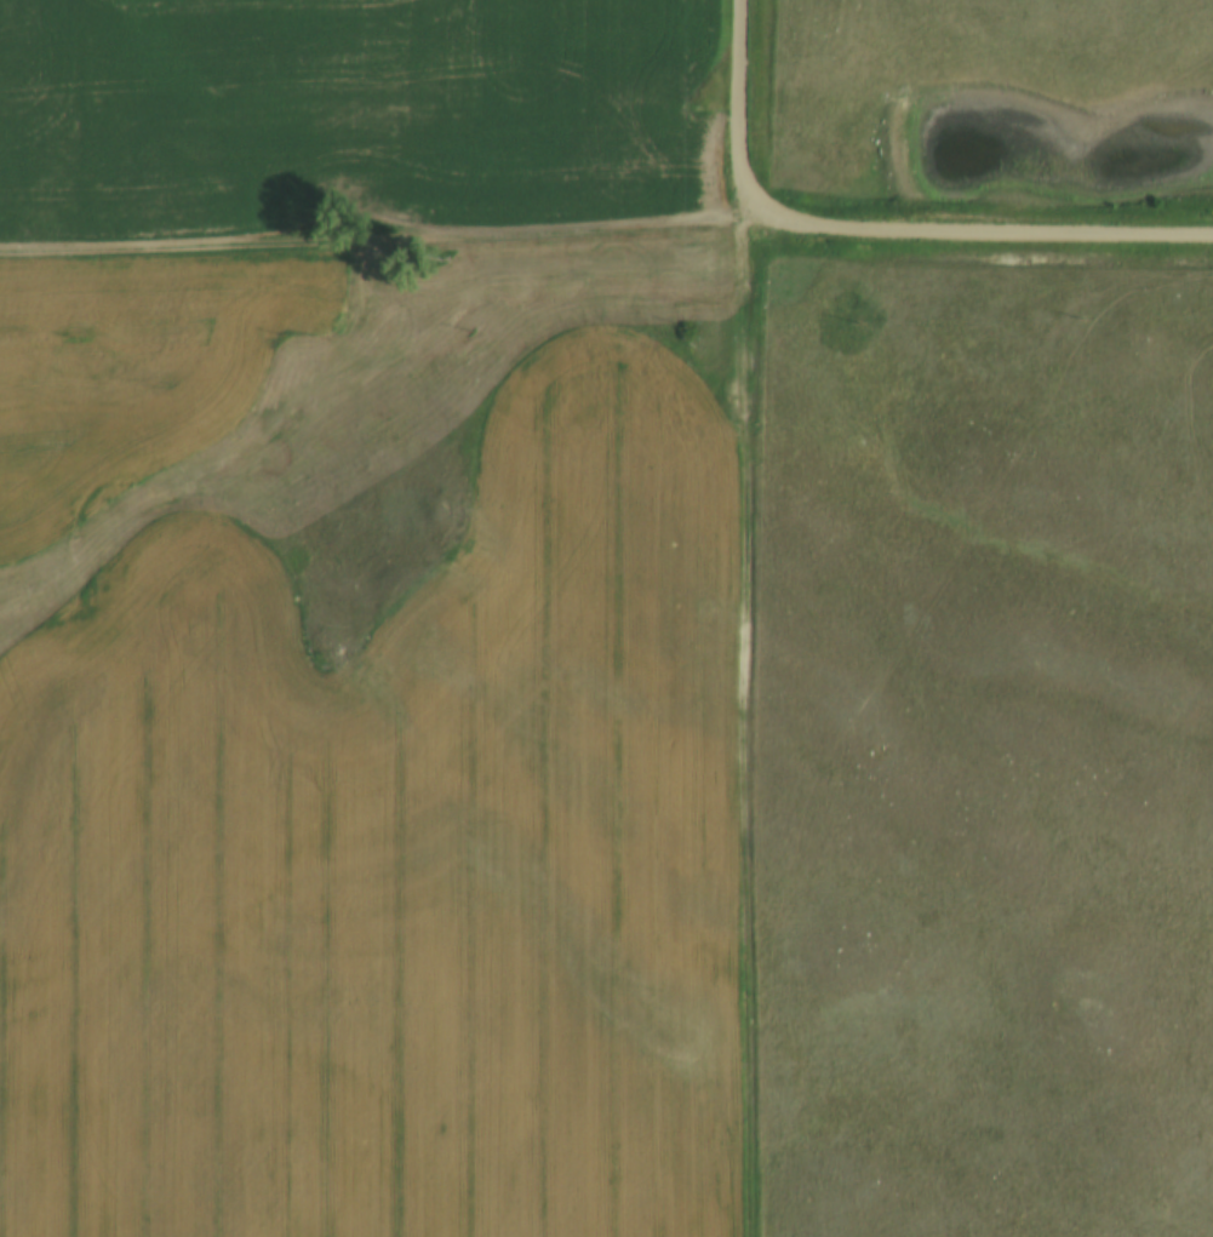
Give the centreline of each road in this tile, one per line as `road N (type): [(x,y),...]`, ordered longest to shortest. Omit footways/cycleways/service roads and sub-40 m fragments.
road 1 (track): [(0,248),(665,223),(1212,230)]
road 2 (track): [(752,1236),(746,223)]
road 3 (track): [(746,223),(746,0)]

